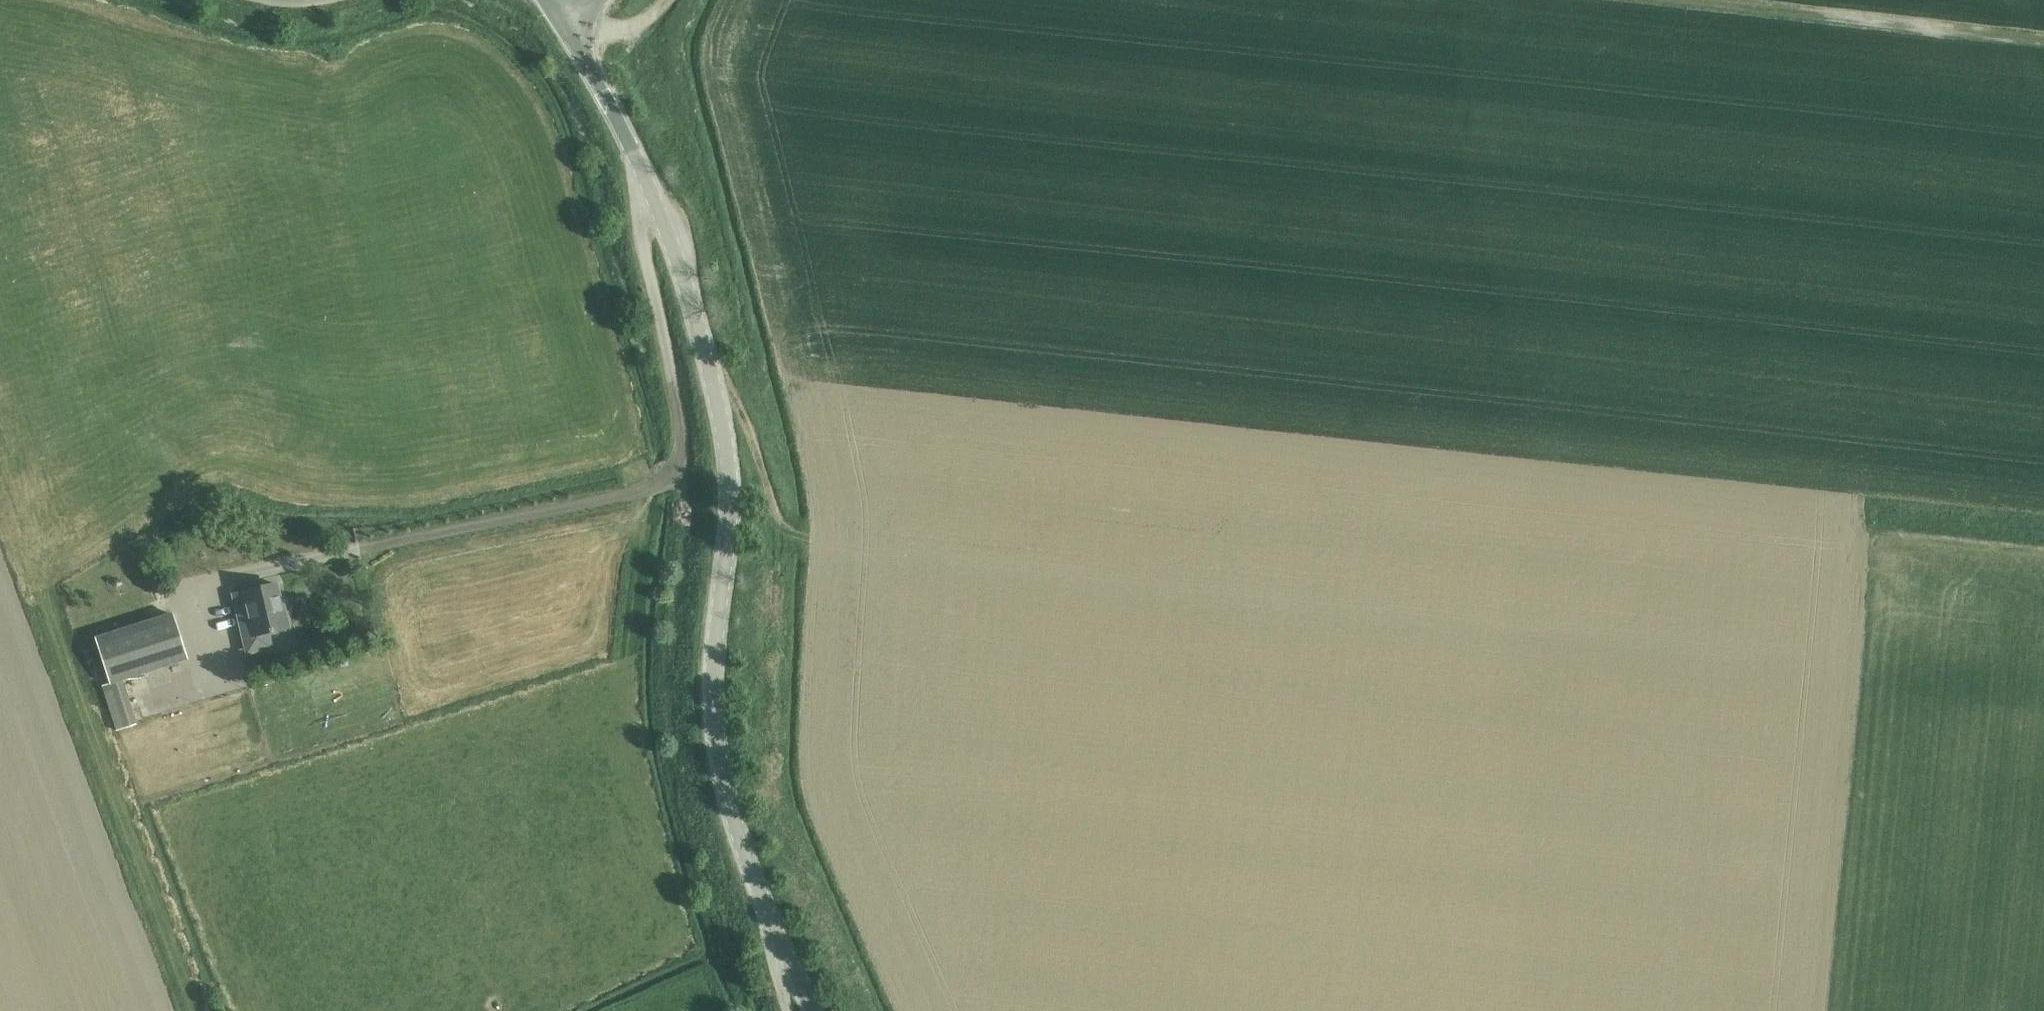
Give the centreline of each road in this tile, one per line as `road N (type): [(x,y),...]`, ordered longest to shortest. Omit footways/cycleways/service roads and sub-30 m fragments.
road 1 (tertiary): [(771,917),(715,743),(714,645),(730,515),(724,424),(674,249),(617,120),(560,19)]
road 2 (track): [(2043,51),(1615,0)]

